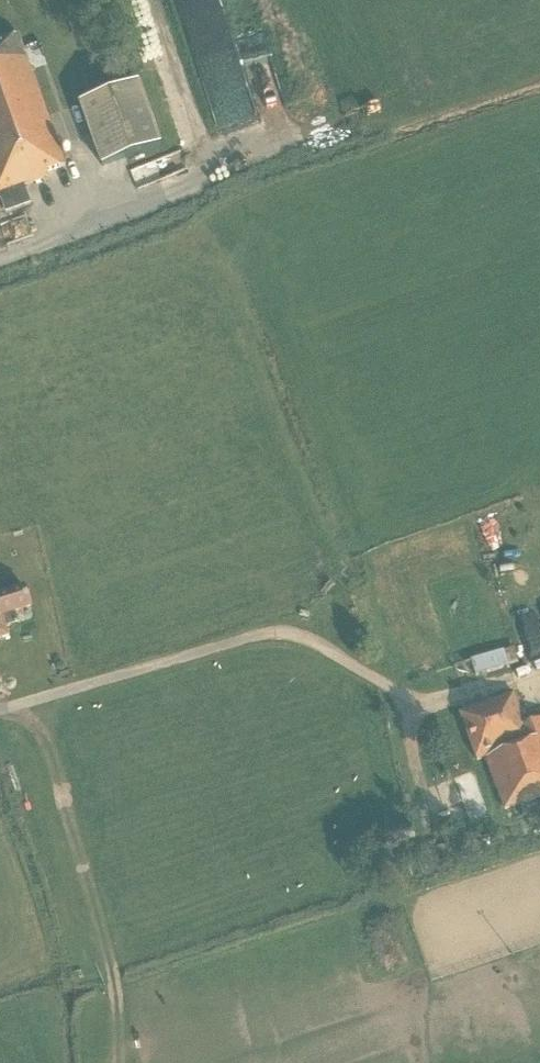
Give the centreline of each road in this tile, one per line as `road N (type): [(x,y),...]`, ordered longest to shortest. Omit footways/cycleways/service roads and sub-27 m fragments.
road 1 (unclassified): [(377,679),(283,635),(256,635),(0,701)]

